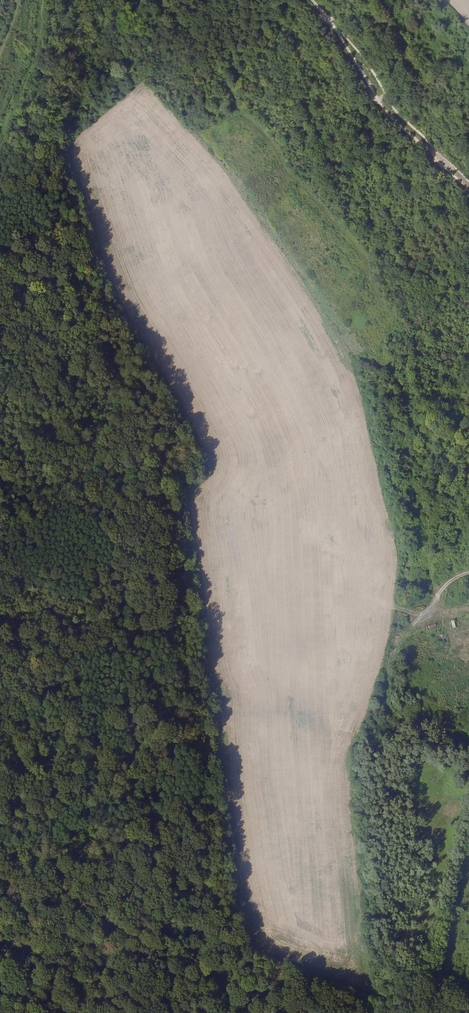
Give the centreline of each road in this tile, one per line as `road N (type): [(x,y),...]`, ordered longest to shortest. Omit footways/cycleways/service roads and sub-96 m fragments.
road 1 (track): [(0,482),(30,495),(88,474),(119,474),(163,509),(221,894),(234,939),(289,1012)]
road 2 (track): [(231,166),(351,344),(394,373),(409,419),(410,472),(428,514),(437,600)]
road 3 (track): [(468,737),(453,721),(456,674),(437,600),(468,574)]
road 4 (track): [(426,617),(393,653),(387,709),(458,733)]

